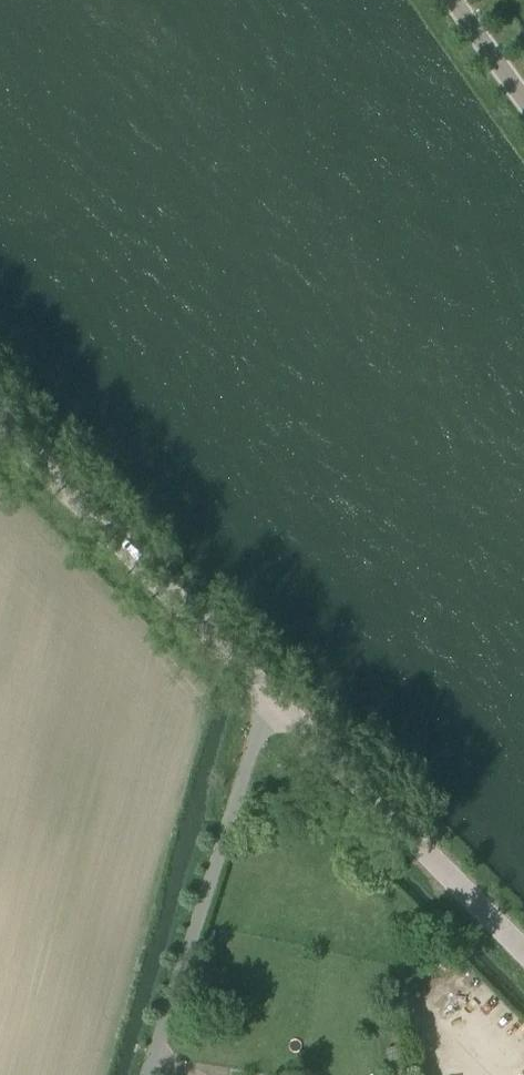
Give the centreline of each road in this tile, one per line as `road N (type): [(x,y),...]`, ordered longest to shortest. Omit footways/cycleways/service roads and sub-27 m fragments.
road 1 (unclassified): [(146,1074),(258,692)]
road 2 (unclassified): [(523,957),(258,692)]
road 3 (unclassified): [(258,692),(0,430)]
road 4 (unclassified): [(523,98),(454,0)]

